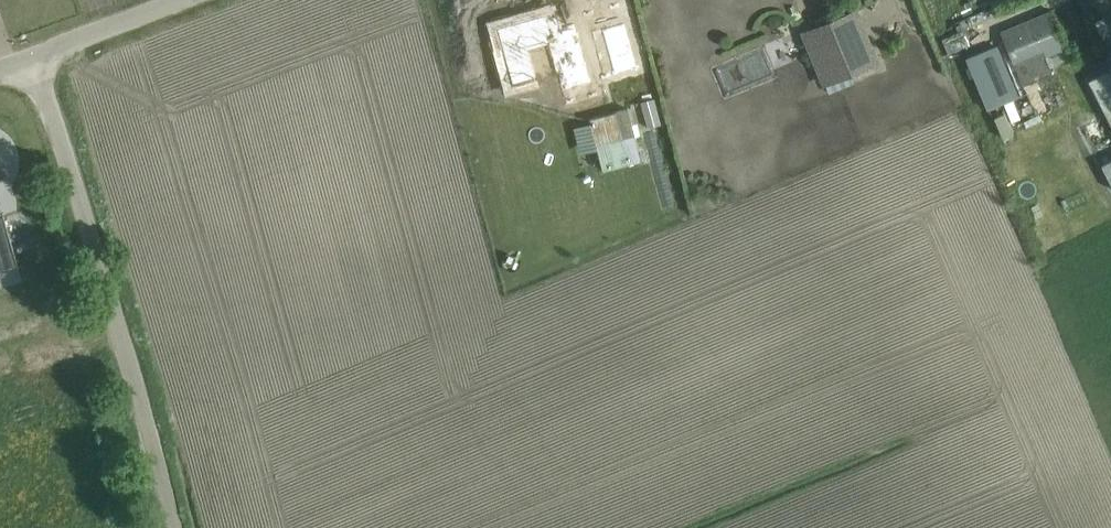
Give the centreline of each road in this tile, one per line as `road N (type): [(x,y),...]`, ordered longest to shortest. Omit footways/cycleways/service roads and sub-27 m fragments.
road 1 (unclassified): [(174,527),(32,57)]
road 2 (unclassified): [(32,57),(181,0)]

